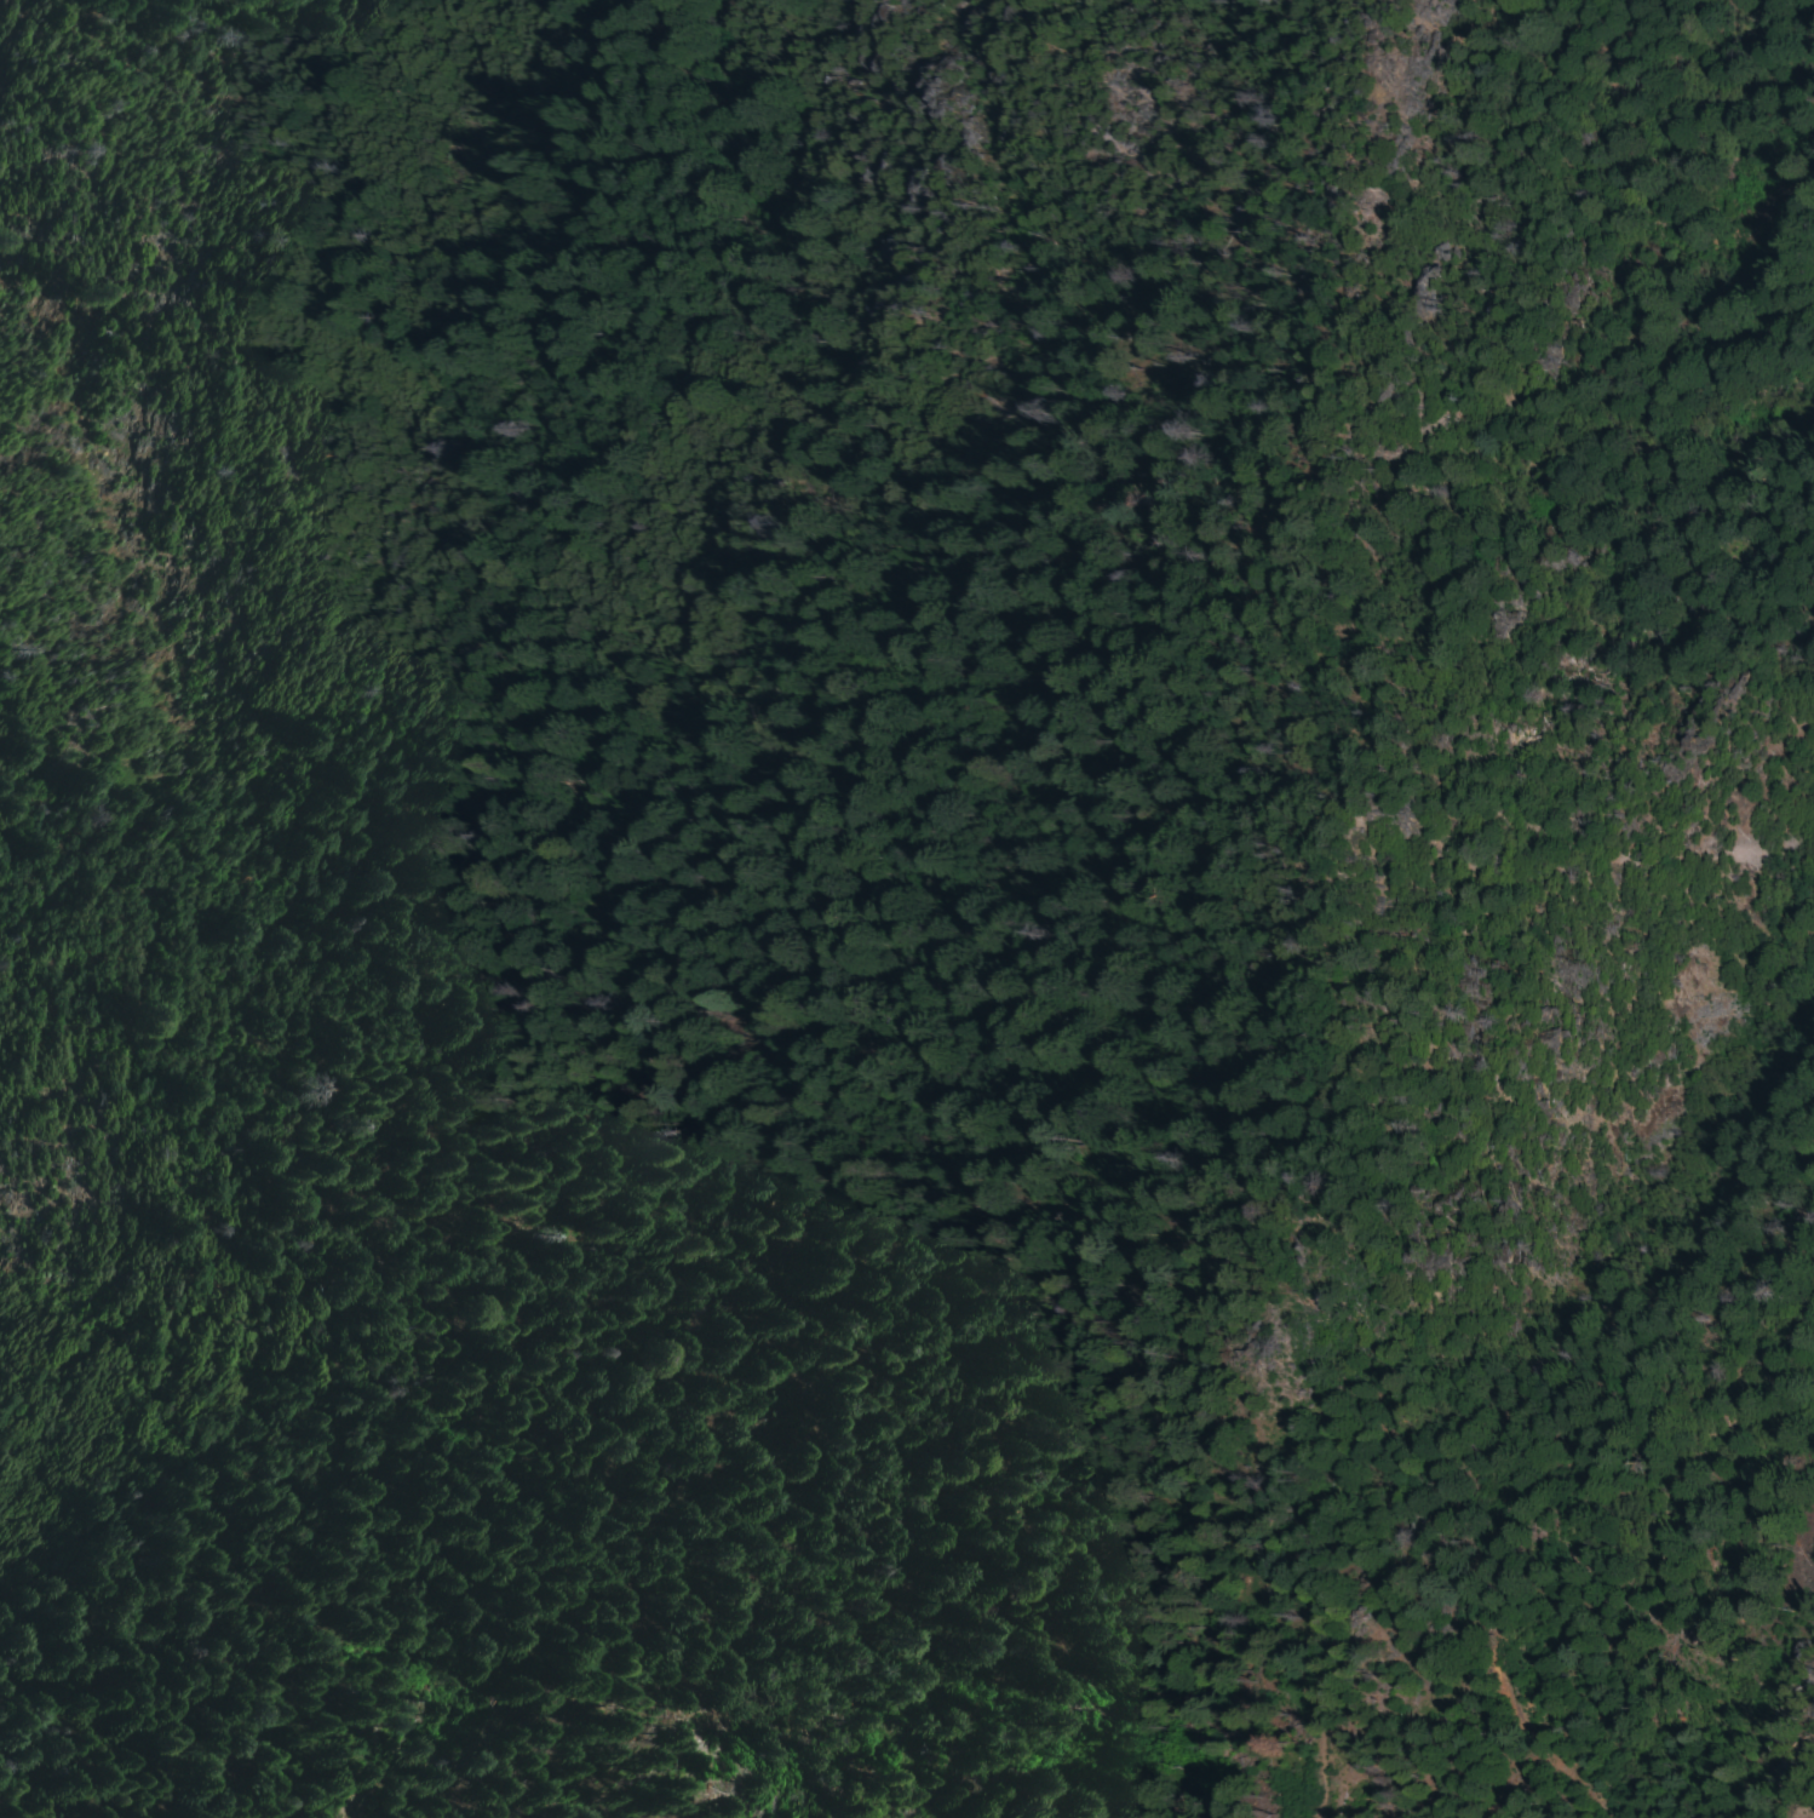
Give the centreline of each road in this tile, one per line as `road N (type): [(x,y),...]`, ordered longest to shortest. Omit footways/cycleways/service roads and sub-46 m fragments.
road 1 (track): [(1367,1817),(1299,1709),(1322,1648)]

